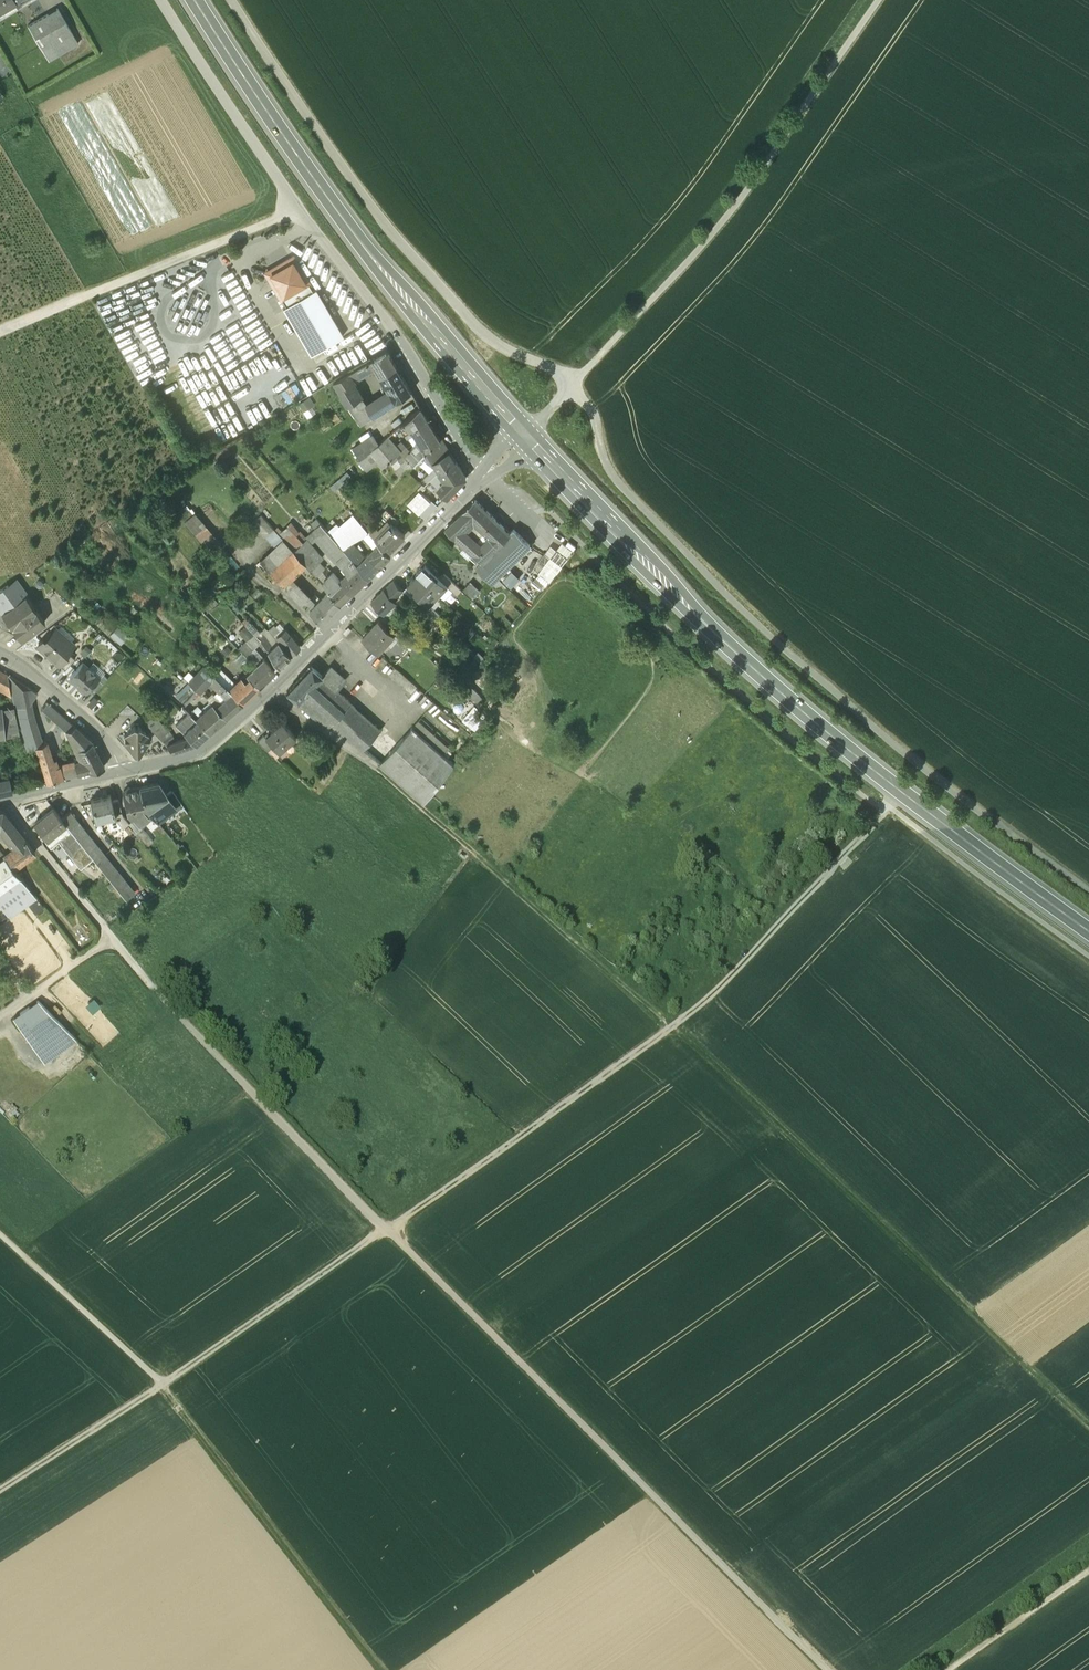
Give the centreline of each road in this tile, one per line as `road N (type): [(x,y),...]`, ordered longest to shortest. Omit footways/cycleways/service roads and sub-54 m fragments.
road 1 (track): [(114,940),(363,1207),(828,1669)]
road 2 (track): [(671,1026),(165,1385),(0,1489)]
road 3 (primary): [(1088,932),(827,732),(726,643),(526,437)]
road 4 (track): [(571,383),(592,410),(612,475),(767,635),(1088,892)]
road 5 (track): [(1079,1416),(671,1026)]
road 6 (primary): [(526,437),(351,228),(196,0)]
road 7 (track): [(571,383),(735,207),(879,0)]
road 8 (secondary): [(124,774),(184,760),(222,741),(487,475)]
road 9 (track): [(384,773),(671,1026)]
road 10 (track): [(381,1669),(162,1387)]
road 11 (track): [(299,212),(0,333)]
road 12 (residential): [(303,220),(383,316),(487,475)]
road 13 (track): [(885,810),(718,988),(671,1026)]
road 14 (residential): [(161,0),(303,220)]
road 15 (track): [(0,1234),(165,1385)]
road 16 (residential): [(303,220),(240,263),(303,377)]
road 17 (track): [(27,113),(121,267)]
road 18 (residential): [(0,656),(99,738),(124,774)]
road 19 (track): [(951,1669),(1088,1572)]
road 20 (track): [(114,940),(0,1019)]
road 21 (secondary): [(0,804),(124,774)]

